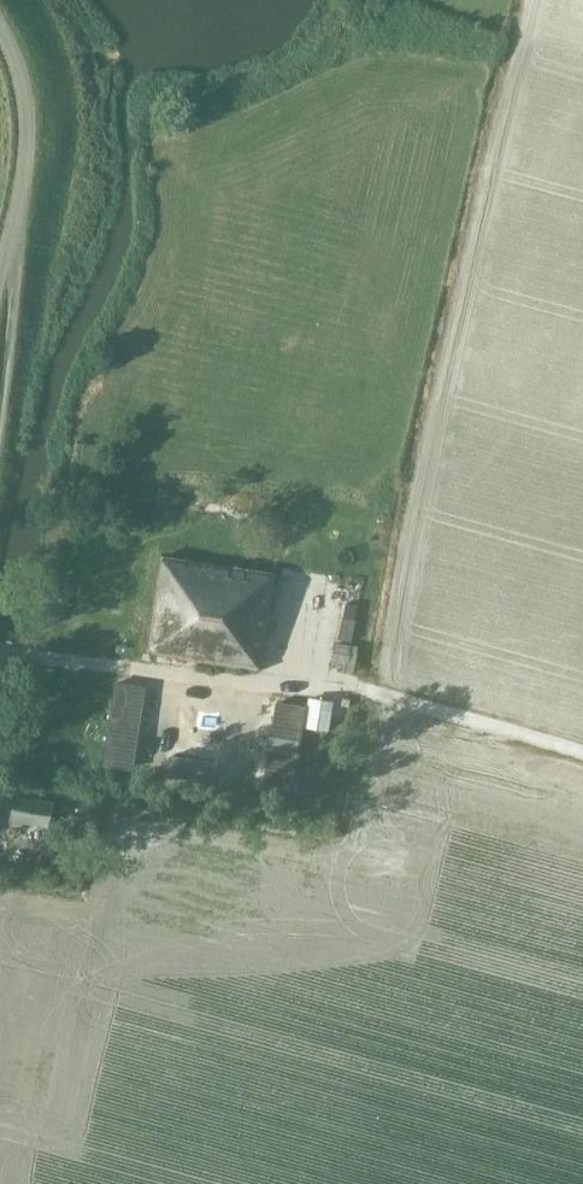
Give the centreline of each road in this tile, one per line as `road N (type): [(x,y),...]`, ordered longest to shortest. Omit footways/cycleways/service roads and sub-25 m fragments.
road 1 (track): [(0,653),(351,696),(582,758)]
road 2 (unclassified): [(0,282),(25,134),(21,85),(0,29)]
road 3 (track): [(9,242),(13,283),(0,388)]

